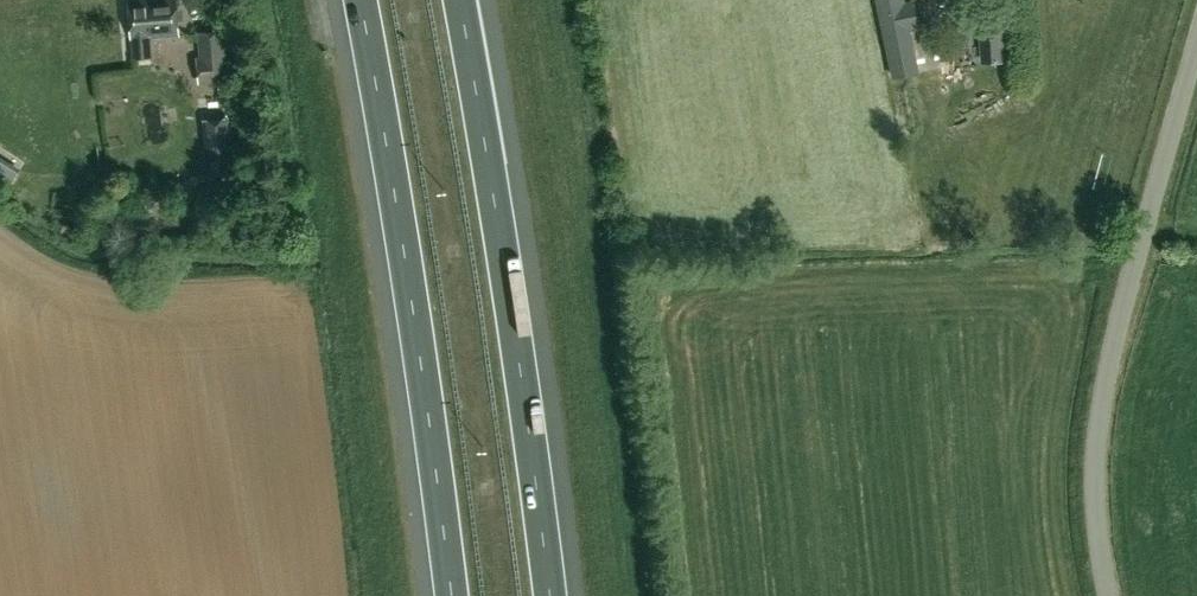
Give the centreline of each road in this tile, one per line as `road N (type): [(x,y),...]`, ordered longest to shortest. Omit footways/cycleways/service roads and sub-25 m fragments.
road 1 (motorway): [(559,595),(460,0)]
road 2 (motorway): [(358,0),(447,595)]
road 3 (unclassified): [(1105,595),(1093,474),(1102,383),(1196,41)]

